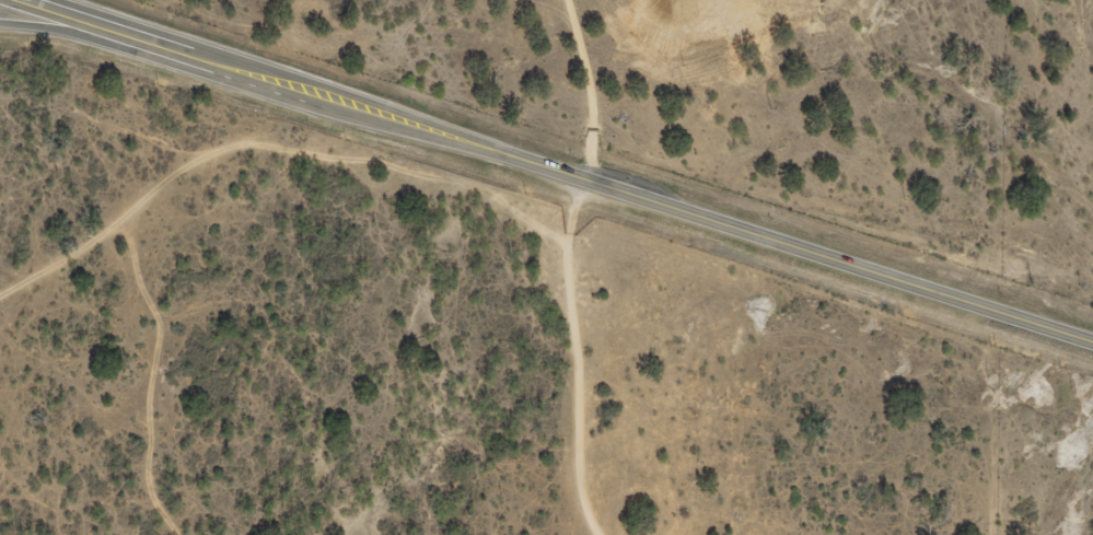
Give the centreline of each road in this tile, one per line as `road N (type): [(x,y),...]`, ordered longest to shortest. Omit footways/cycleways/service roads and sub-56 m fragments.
road 1 (primary): [(172,46),(1092,344)]
road 2 (residential): [(540,534),(525,517),(571,177)]
road 3 (residential): [(597,184),(584,0)]
road 4 (primary): [(0,20),(172,46)]
road 5 (primary): [(172,46),(28,0)]

